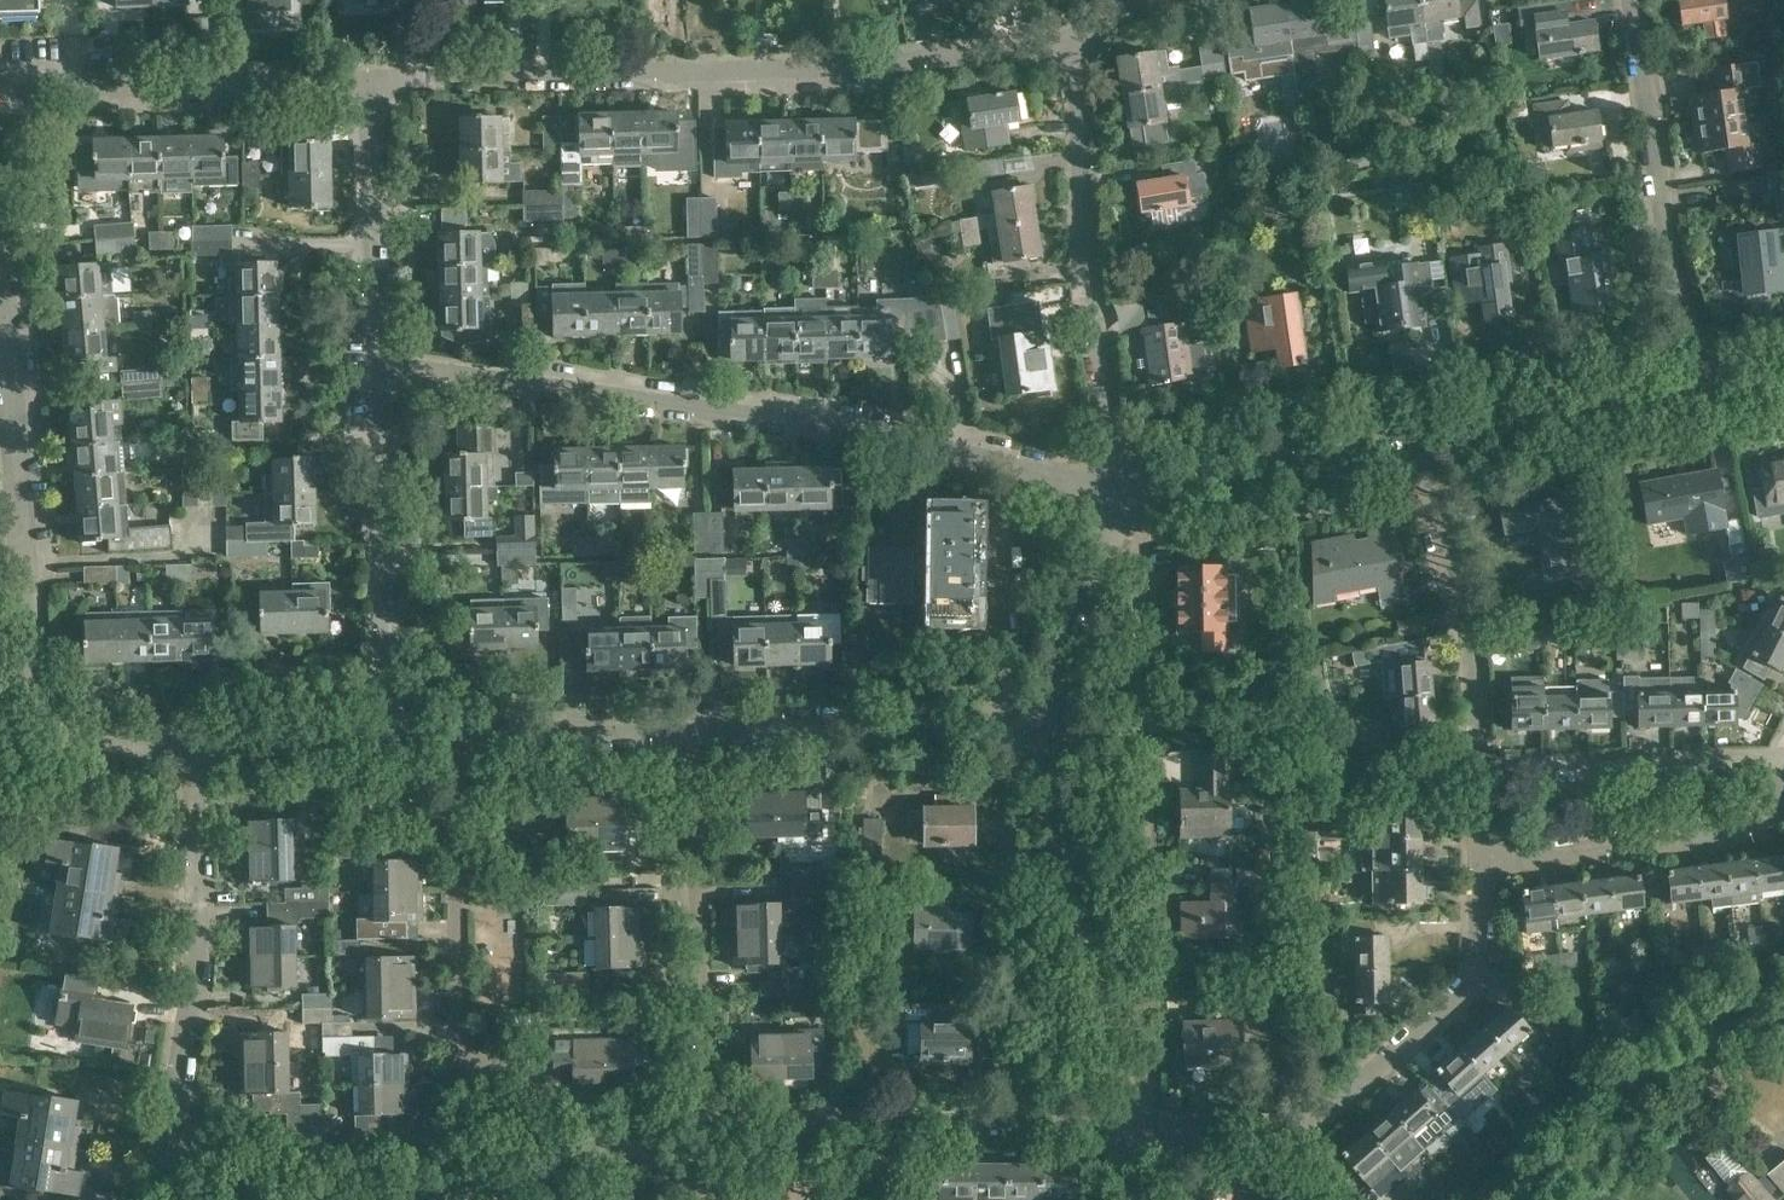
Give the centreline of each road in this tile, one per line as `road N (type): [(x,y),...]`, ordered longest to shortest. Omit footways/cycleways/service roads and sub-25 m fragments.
road 1 (residential): [(196,742),(30,742),(0,144)]
road 2 (residential): [(1132,484),(812,422),(379,363)]
road 3 (residential): [(373,80),(725,72),(1067,47)]
road 4 (residential): [(1130,1124),(1277,1122),(1327,1106),(1458,996),(1477,966),(1482,861)]
road 5 (residential): [(182,1199),(170,1147),(190,996),(196,742)]
road 6 (residential): [(1132,484),(1095,326),(1067,47)]
road 7 (residential): [(1130,1124),(1021,722)]
road 8 (residential): [(1130,1124),(1140,1031),(1141,721)]
road 9 (residential): [(1008,1120),(1021,722)]
road 10 (residential): [(1704,385),(1662,211),(1633,0)]
road 11 (residential): [(708,1118),(694,731)]
road 12 (residential): [(0,109),(52,80),(373,80)]
road 13 (residential): [(394,737),(379,363)]
road 14 (residential): [(1482,768),(1476,659),(1405,439)]
road 15 (residential): [(694,731),(1021,722)]
road 16 (residential): [(1482,861),(1748,820),(1775,807),(1783,790)]
road 17 (residential): [(461,1041),(452,737)]
road 18 (residential): [(1405,439),(1704,385)]
road 19 (residential): [(1482,768),(1783,768)]
road 20 (residential): [(1008,1120),(708,1118)]
road 21 (residential): [(379,363),(373,80)]
road 22 (residential): [(1132,484),(1405,439)]
road 23 (residential): [(1021,722),(1108,520),(1132,484)]
road 24 (residential): [(452,737),(694,731)]
road 25 (residential): [(1141,721),(1143,515),(1132,484)]
road 26 (residential): [(196,742),(394,737)]
road 27 (residential): [(461,1041),(628,1138)]
road 28 (residential): [(628,1138),(467,1199)]
road 29 (residential): [(406,1199),(461,1041)]
road 30 (residential): [(1130,1124),(1008,1120)]
road 31 (residential): [(1141,721),(1021,722)]

